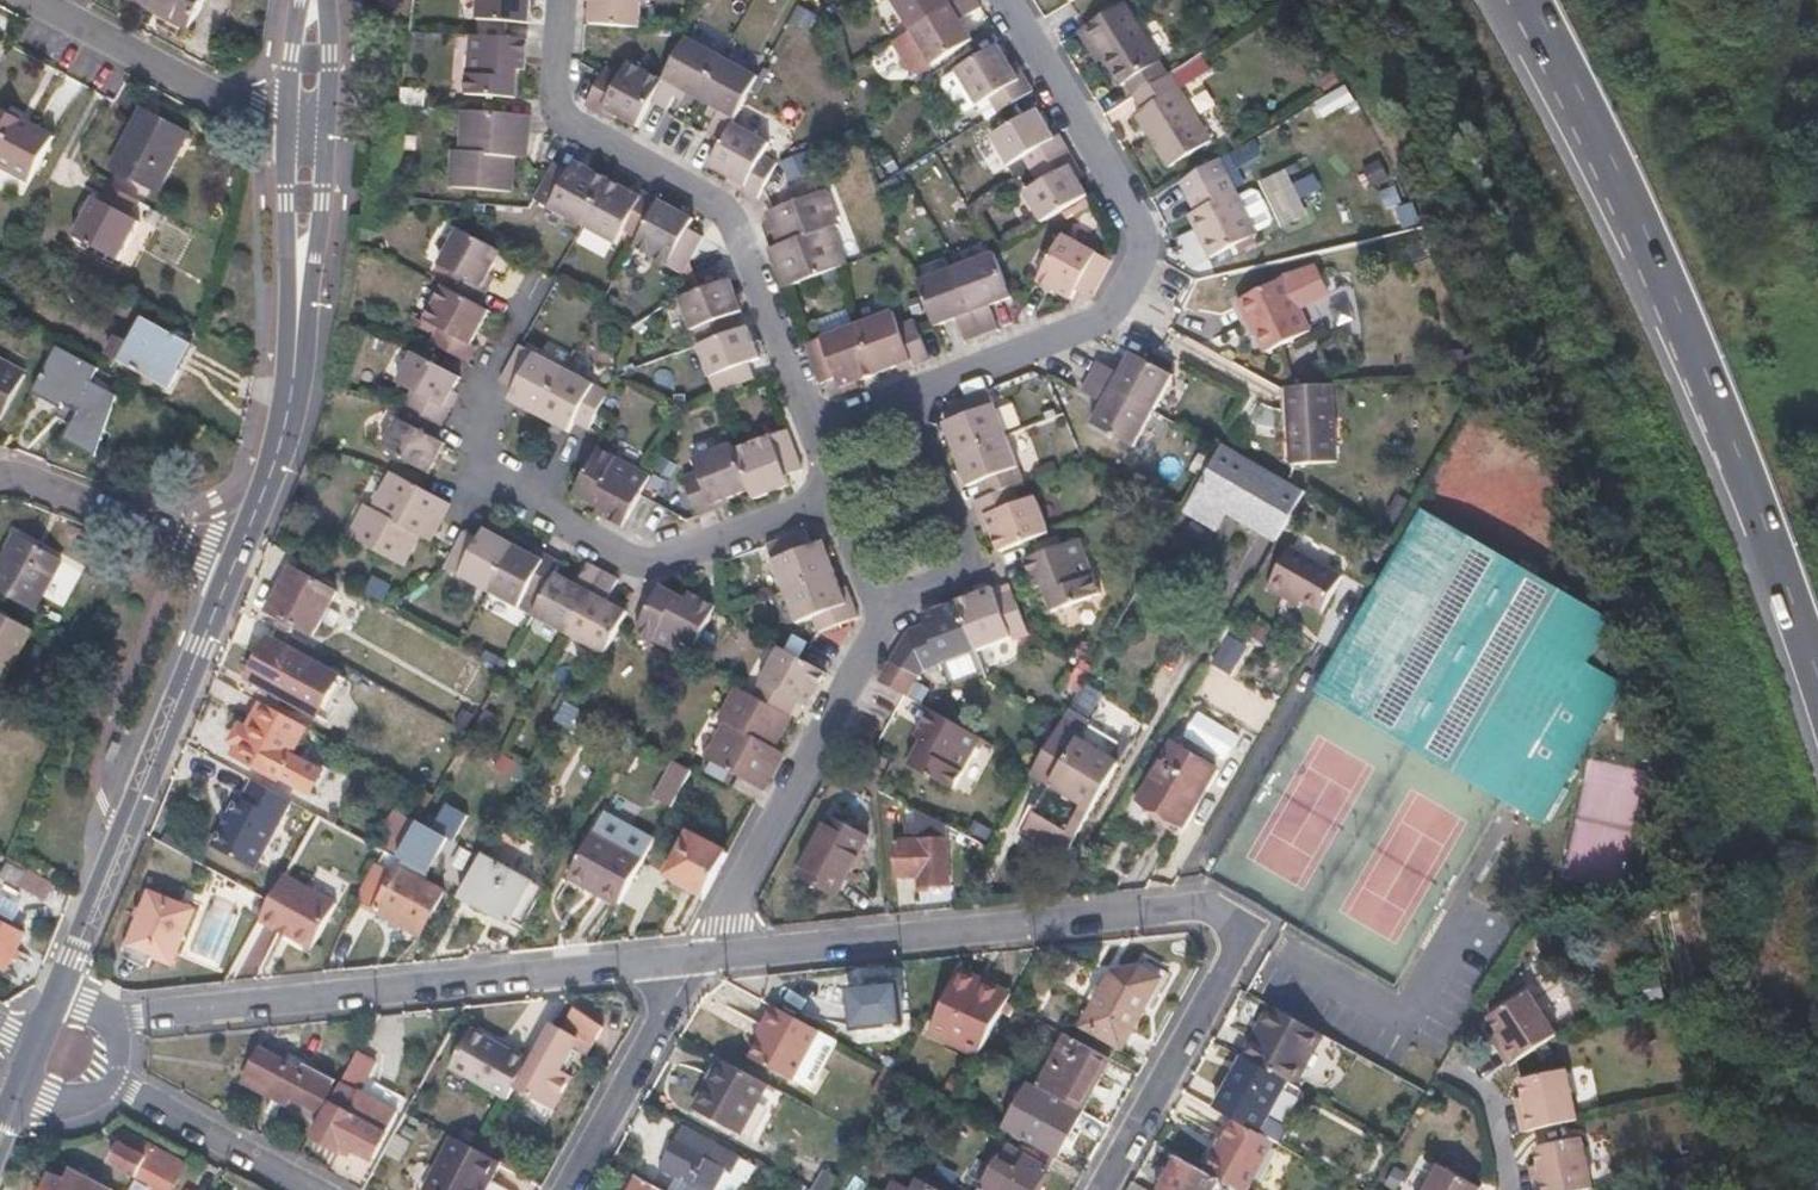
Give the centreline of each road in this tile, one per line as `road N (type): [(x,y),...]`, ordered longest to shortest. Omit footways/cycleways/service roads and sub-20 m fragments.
road 1 (residential): [(1099,1189),(1249,926),(1217,908),(697,962)]
road 2 (motorway): [(1525,0),(1702,361),(1817,685)]
road 3 (residential): [(834,490),(635,563),(542,518),(482,463),(497,429),(480,390),(533,287)]
road 4 (residential): [(697,962),(108,1020)]
road 5 (residential): [(907,389),(1101,319),(1145,232),(1005,0)]
road 6 (residential): [(810,429),(729,216),(549,111),(556,0)]
road 7 (tertiary): [(56,998),(234,564)]
road 8 (tertiary): [(234,564),(292,387),(308,134)]
road 9 (residential): [(697,962),(891,609)]
road 10 (residential): [(907,389),(979,575),(891,609)]
road 11 (residential): [(55,0),(308,134)]
road 12 (residential): [(559,1189),(697,962)]
road 13 (residential): [(234,564),(0,471)]
road 14 (residential): [(100,1085),(305,1189)]
road 15 (residential): [(1456,1075),(1493,1099),(1512,1189)]
road 16 (tertiary): [(308,134),(314,0)]
road 17 (residential): [(891,609),(834,490)]

